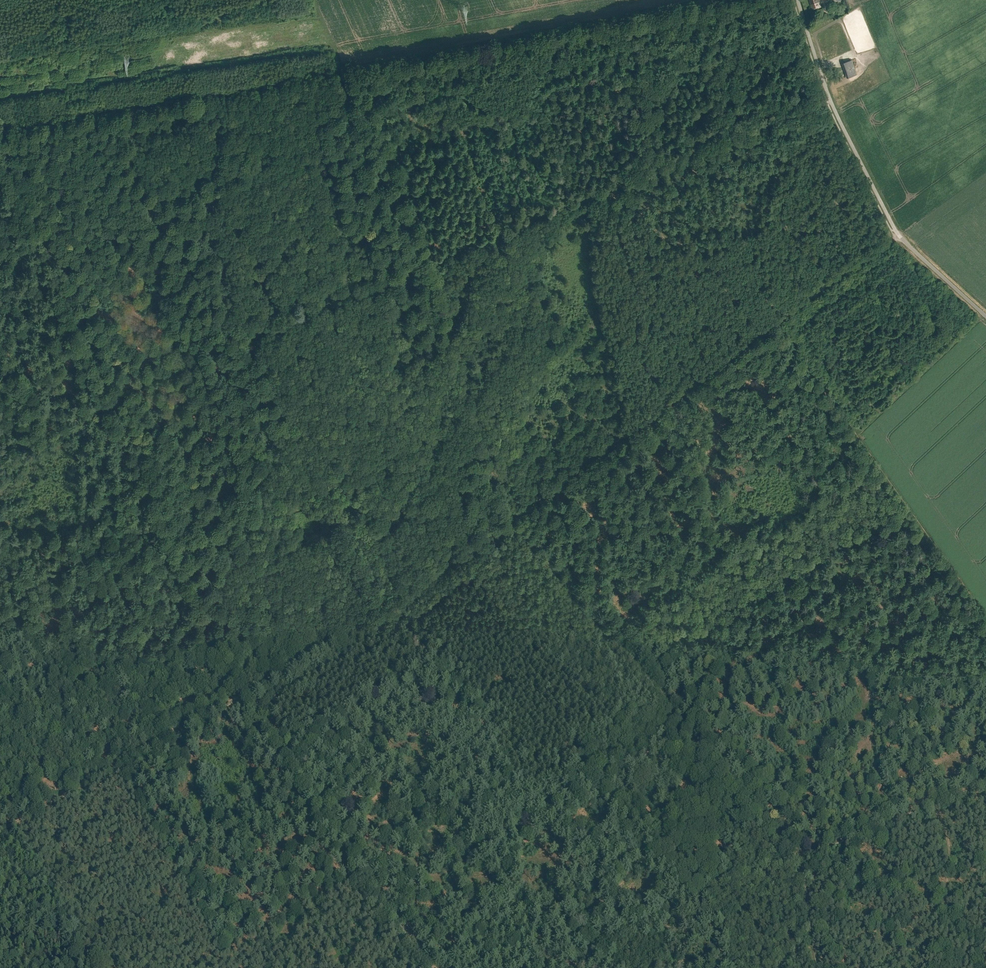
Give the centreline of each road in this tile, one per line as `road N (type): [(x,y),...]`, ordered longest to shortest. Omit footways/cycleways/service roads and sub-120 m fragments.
road 1 (track): [(629,433),(692,470),(710,533),(806,551),(836,569),(842,589),(832,631),(837,654),(902,694),(918,717),(919,779),(949,848),(947,912),(971,967)]
road 2 (track): [(113,395),(247,693),(434,967)]
road 3 (track): [(432,262),(376,63),(0,132)]
road 4 (track): [(513,519),(800,859)]
road 5 (track): [(0,831),(384,613)]
road 6 (track): [(432,262),(830,98)]
road 7 (unclassified): [(985,316),(898,235),(831,101),(798,0)]
road 8 (track): [(985,616),(777,323)]
road 9 (track): [(113,395),(432,262)]
road 10 (track): [(712,0),(376,63)]
road 11 (track): [(532,967),(800,859)]
road 12 (track): [(112,391),(0,141)]
road 13 (track): [(513,519),(432,262)]
road 14 (track): [(800,859),(985,782)]
road 15 (track): [(777,323),(629,433)]
road 16 (track): [(384,613),(513,519)]
road 17 (track): [(895,237),(777,323)]
road 18 (track): [(629,433),(513,519)]

